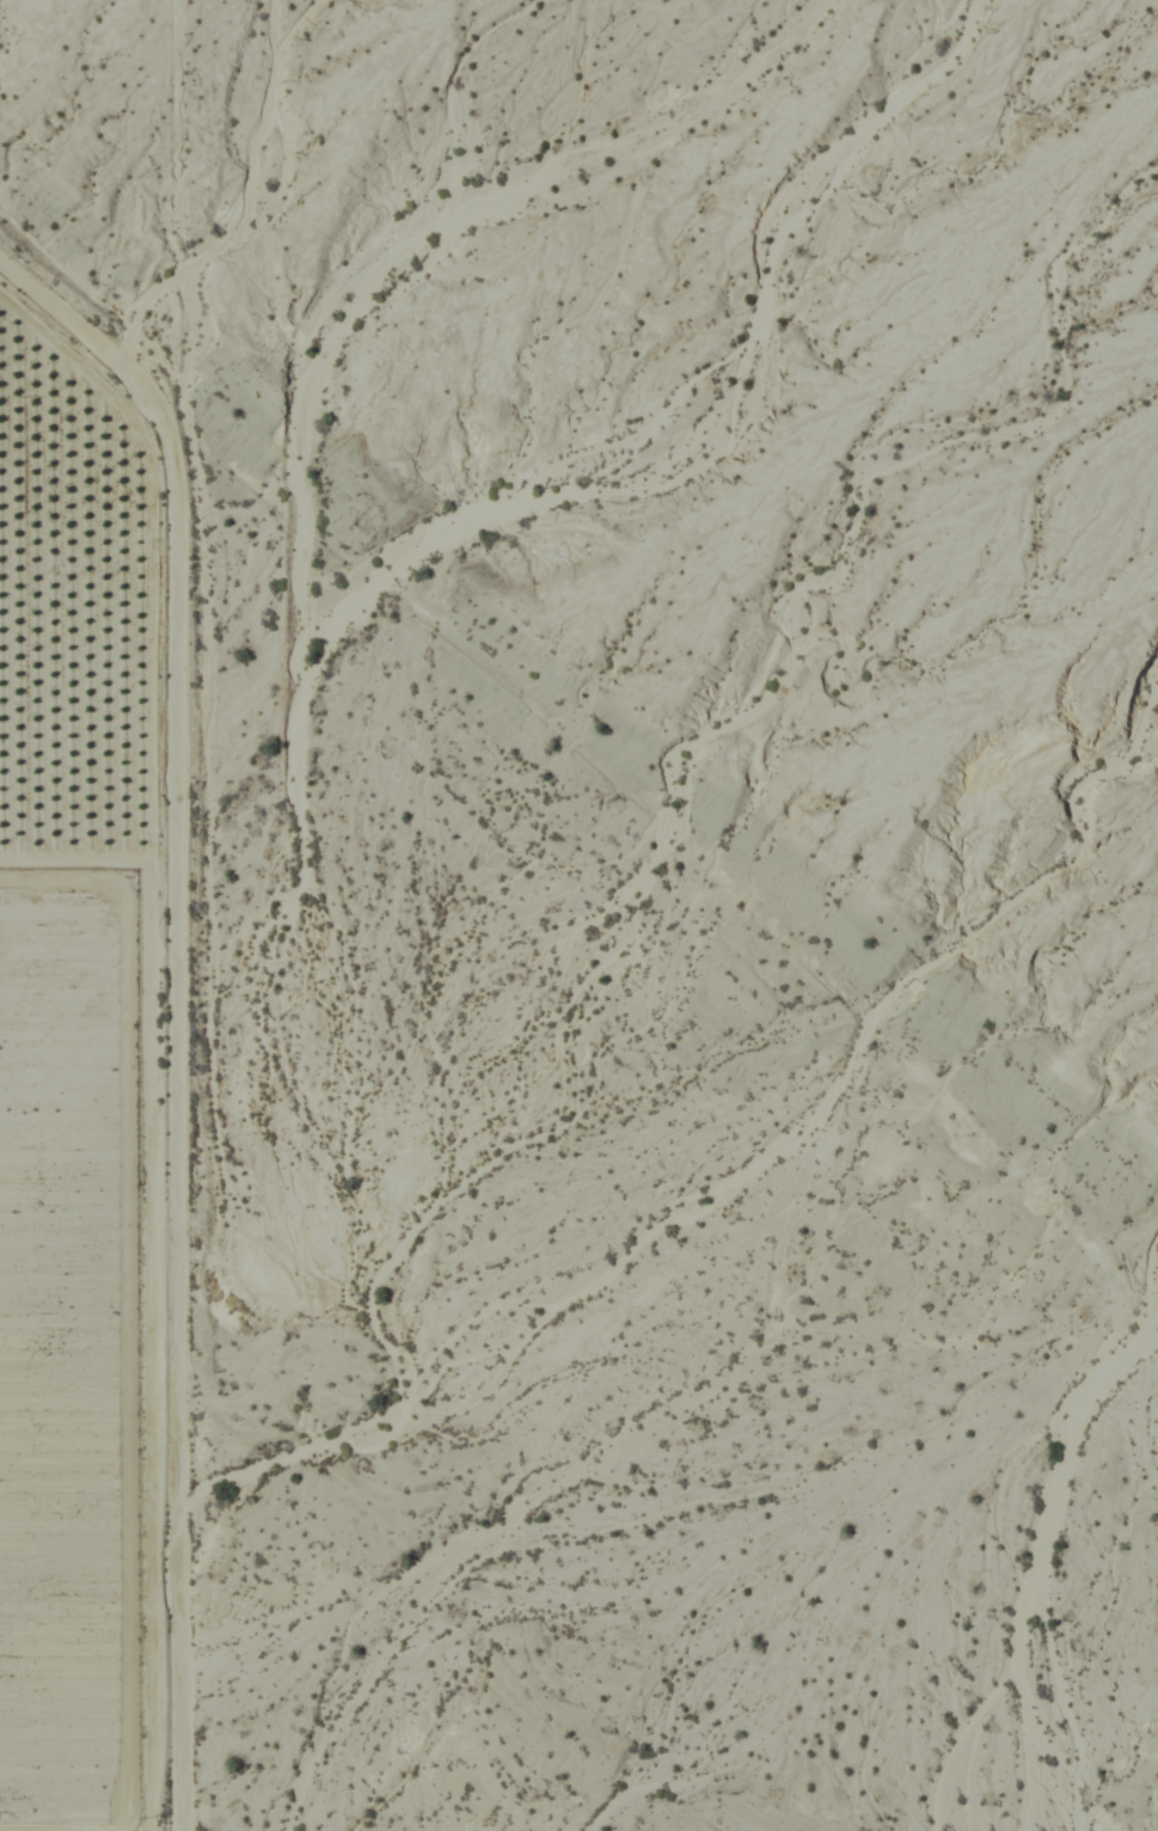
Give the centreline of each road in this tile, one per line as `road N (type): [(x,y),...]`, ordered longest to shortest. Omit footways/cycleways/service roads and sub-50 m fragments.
road 1 (residential): [(157,1830),(157,427),(0,274)]

